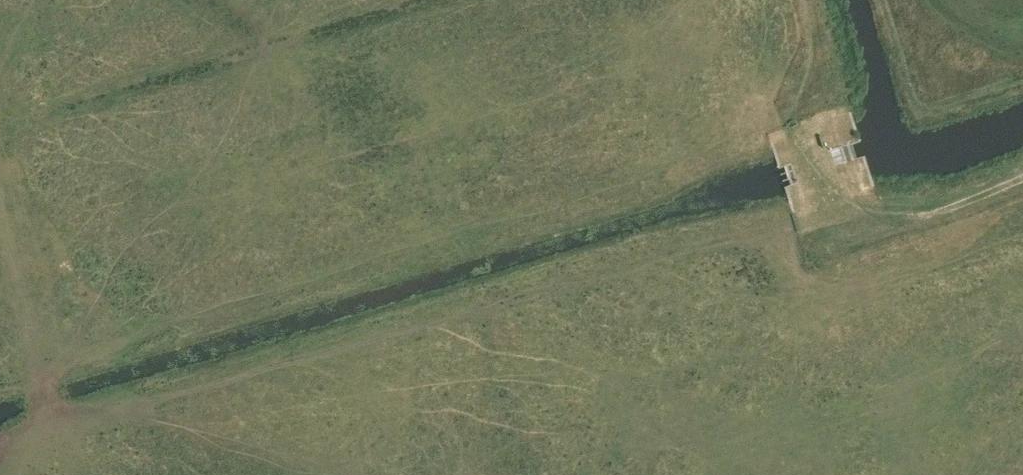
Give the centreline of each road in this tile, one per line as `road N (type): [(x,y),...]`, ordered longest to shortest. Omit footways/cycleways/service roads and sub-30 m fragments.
road 1 (track): [(803,147),(841,235),(900,227),(1022,179)]

